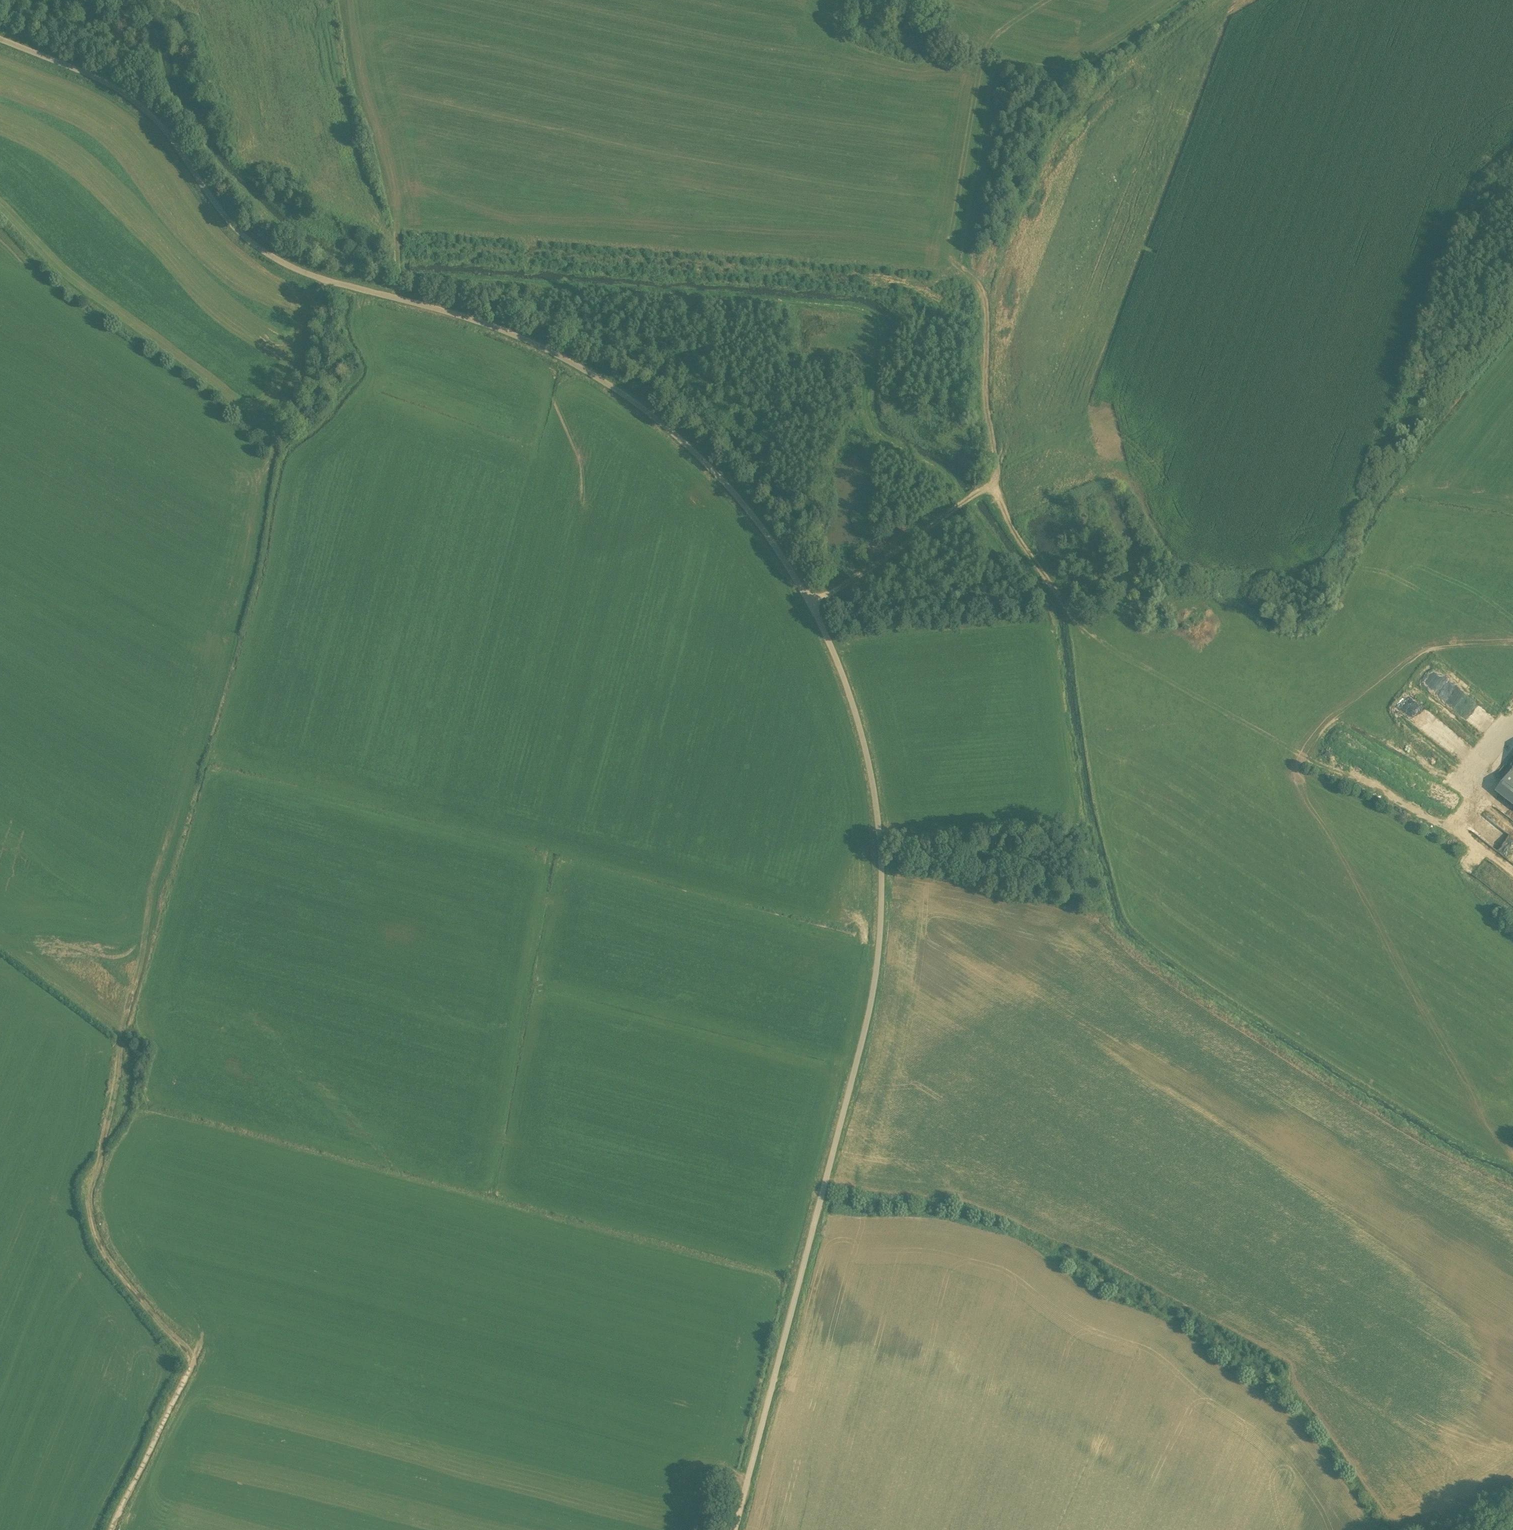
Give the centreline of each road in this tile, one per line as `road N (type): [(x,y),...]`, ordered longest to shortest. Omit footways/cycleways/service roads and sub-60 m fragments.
road 1 (unclassified): [(736,1529),(868,1018),(883,896),(879,812),(864,740),(812,601),(763,528),(648,415),(524,343),(315,281),(277,262),(217,209),(158,125),(0,44)]
road 2 (track): [(971,490),(812,601)]

